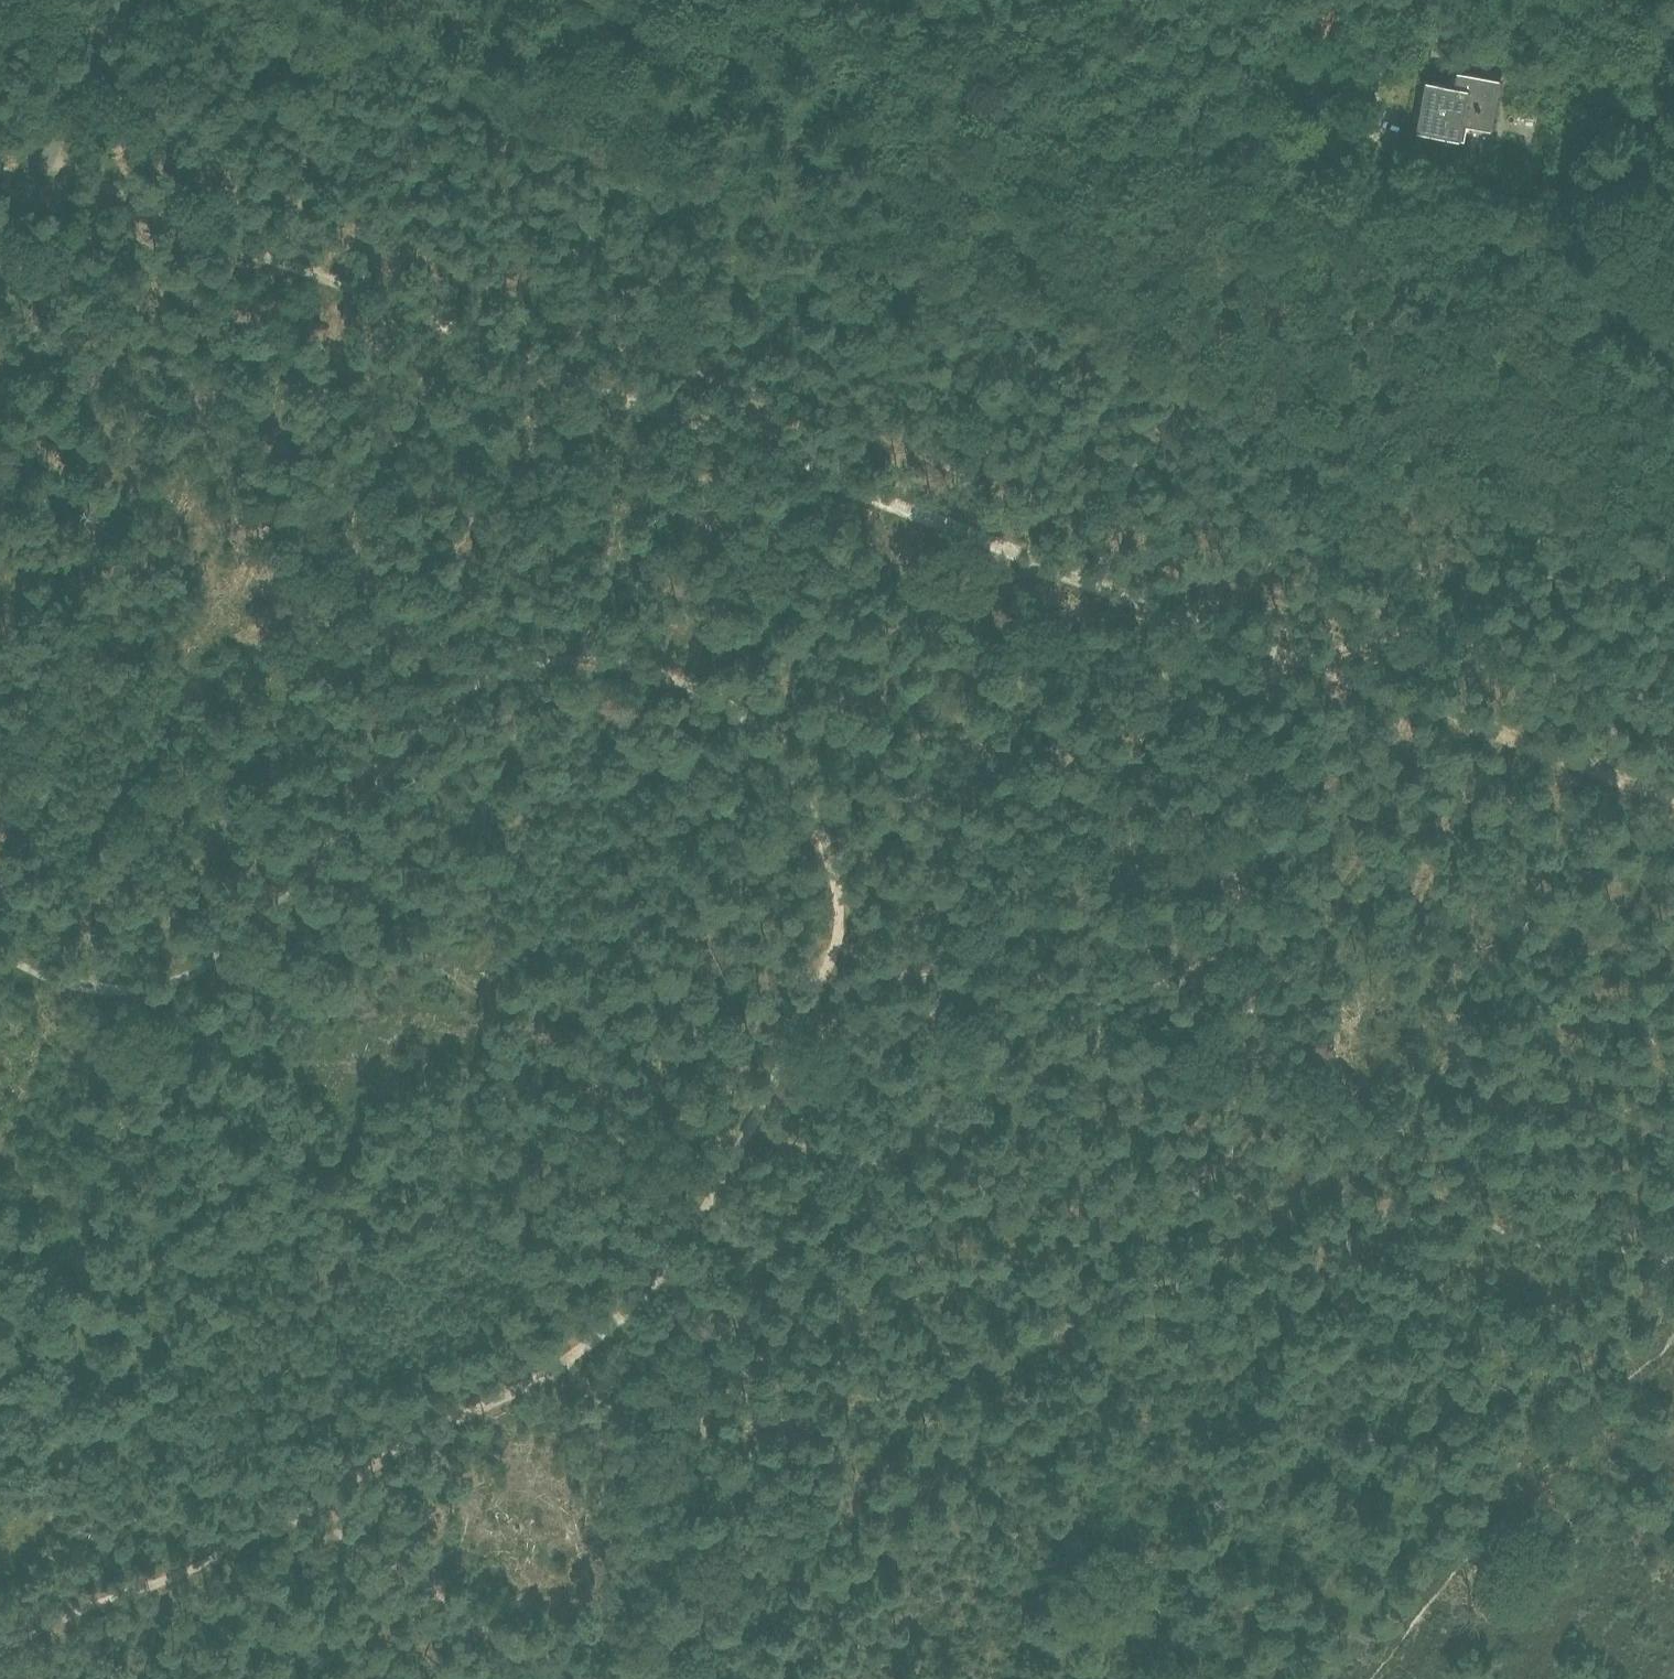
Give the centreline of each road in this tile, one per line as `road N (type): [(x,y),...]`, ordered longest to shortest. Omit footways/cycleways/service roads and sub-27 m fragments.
road 1 (track): [(714,0),(866,34),(991,95),(1142,148),(1173,145),(1308,79)]
road 2 (unclassified): [(0,238),(130,0)]
road 3 (track): [(931,60),(1011,49),(1116,0)]

